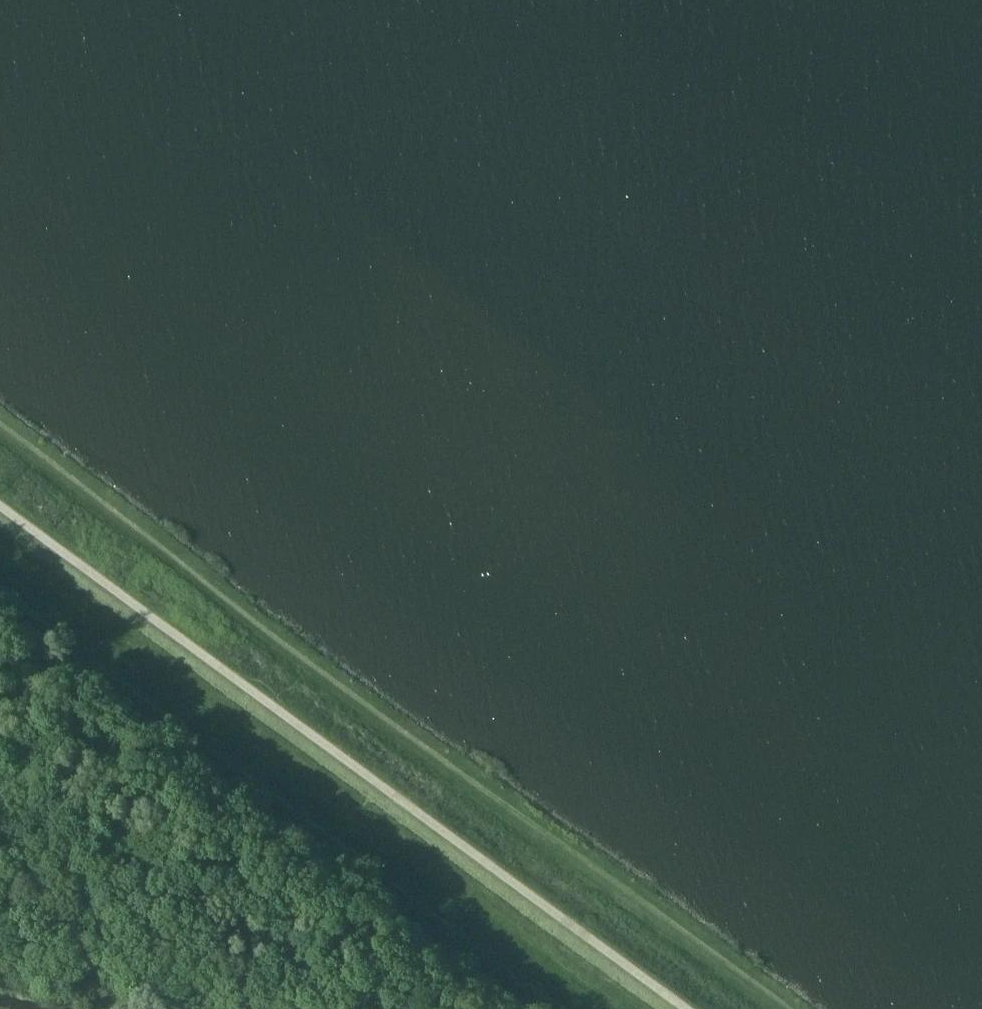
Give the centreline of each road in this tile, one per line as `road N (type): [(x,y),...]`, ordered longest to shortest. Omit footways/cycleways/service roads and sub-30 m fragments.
road 1 (track): [(0,423),(278,656),(780,1008)]

